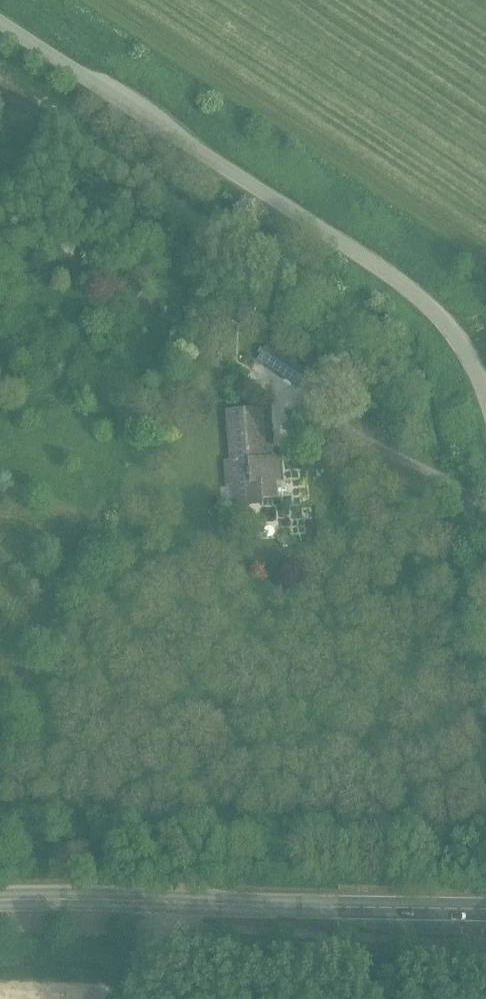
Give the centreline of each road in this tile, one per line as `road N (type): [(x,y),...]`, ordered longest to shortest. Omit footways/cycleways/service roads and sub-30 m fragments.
road 1 (unclassified): [(485,403),(446,325),(370,261),(0,25)]
road 2 (secondary): [(179,902),(485,910)]
road 3 (secondary): [(0,899),(179,902)]

